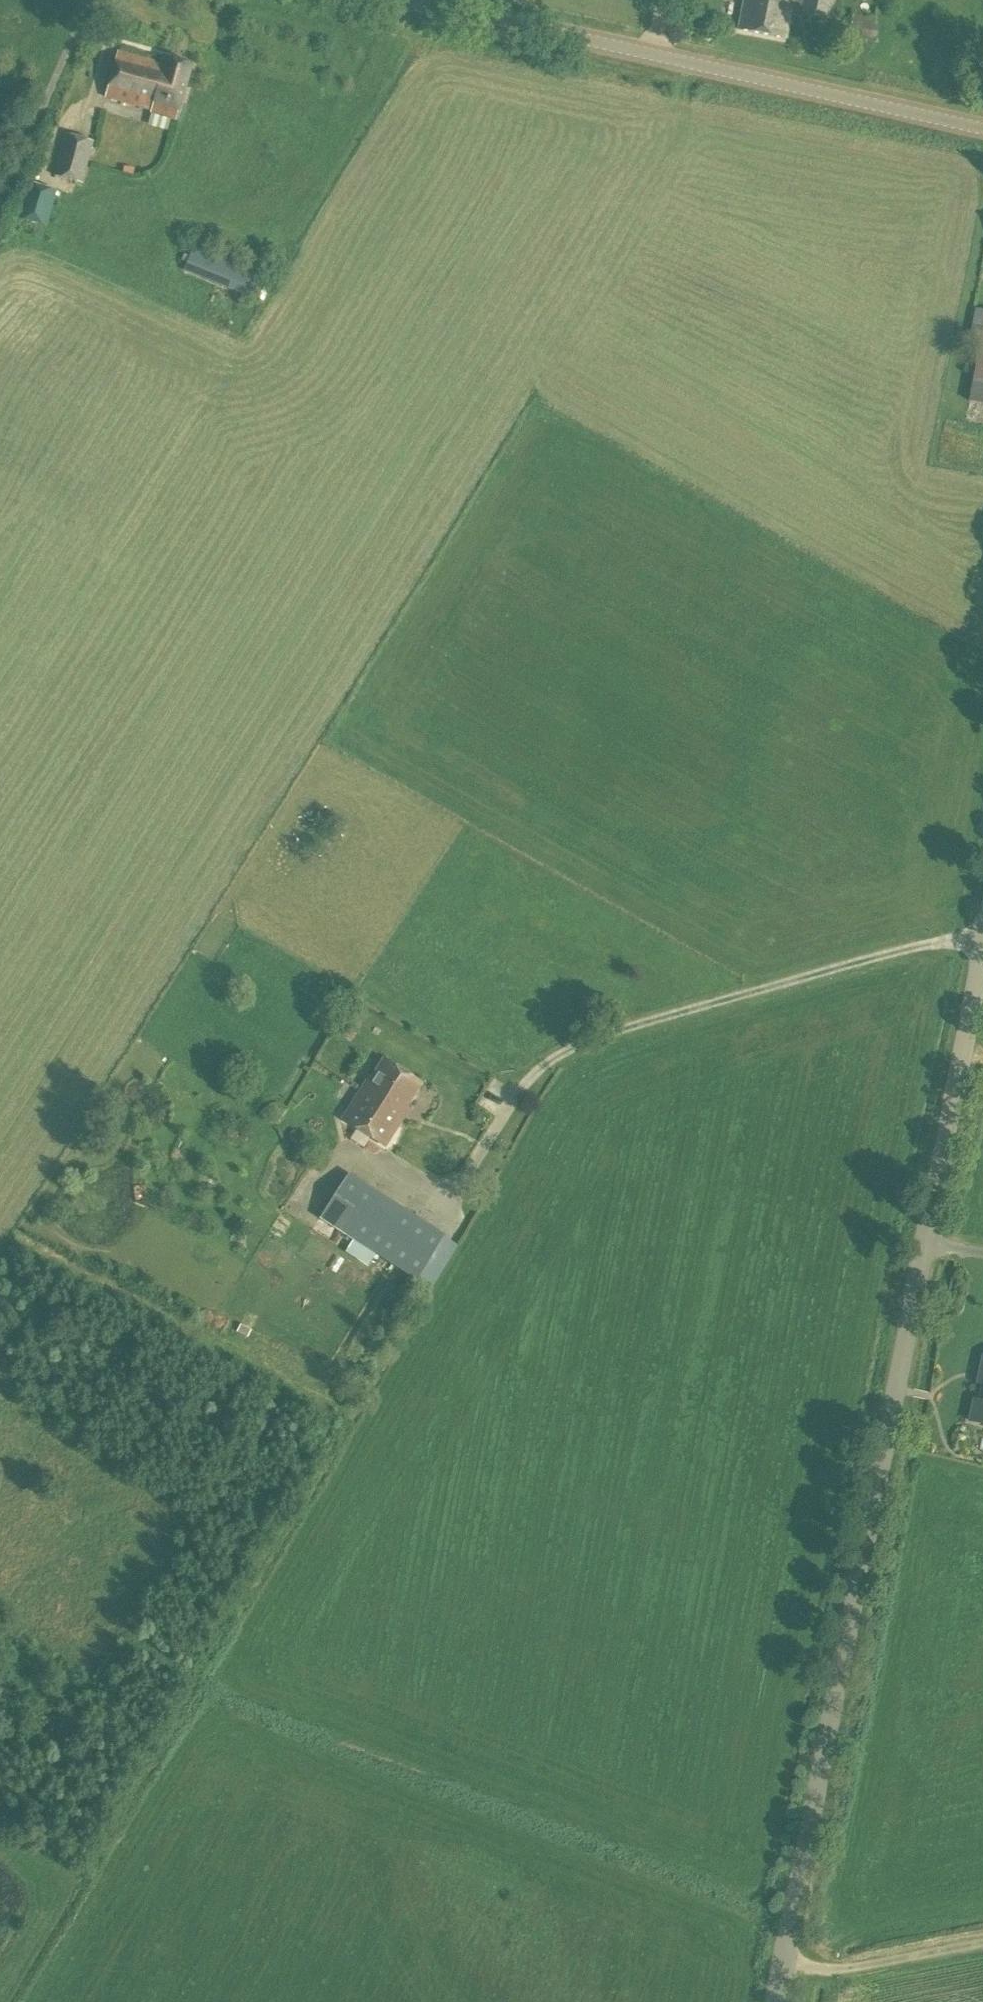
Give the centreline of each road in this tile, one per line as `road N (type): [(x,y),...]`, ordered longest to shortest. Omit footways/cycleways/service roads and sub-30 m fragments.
road 1 (tertiary): [(775,2001),(982,958)]
road 2 (tertiary): [(982,134),(423,10)]

